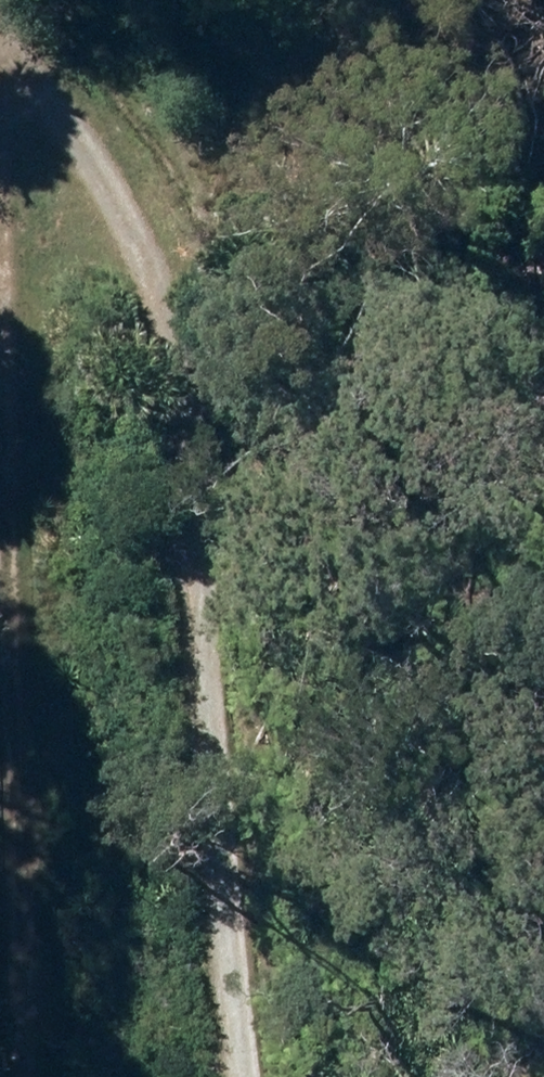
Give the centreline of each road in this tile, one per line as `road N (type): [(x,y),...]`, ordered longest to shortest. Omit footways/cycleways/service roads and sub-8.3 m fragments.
road 1 (track): [(0,31),(17,82),(81,149),(139,242),(175,344),(153,946),(184,1076)]
road 2 (track): [(17,82),(13,556),(23,1076)]

